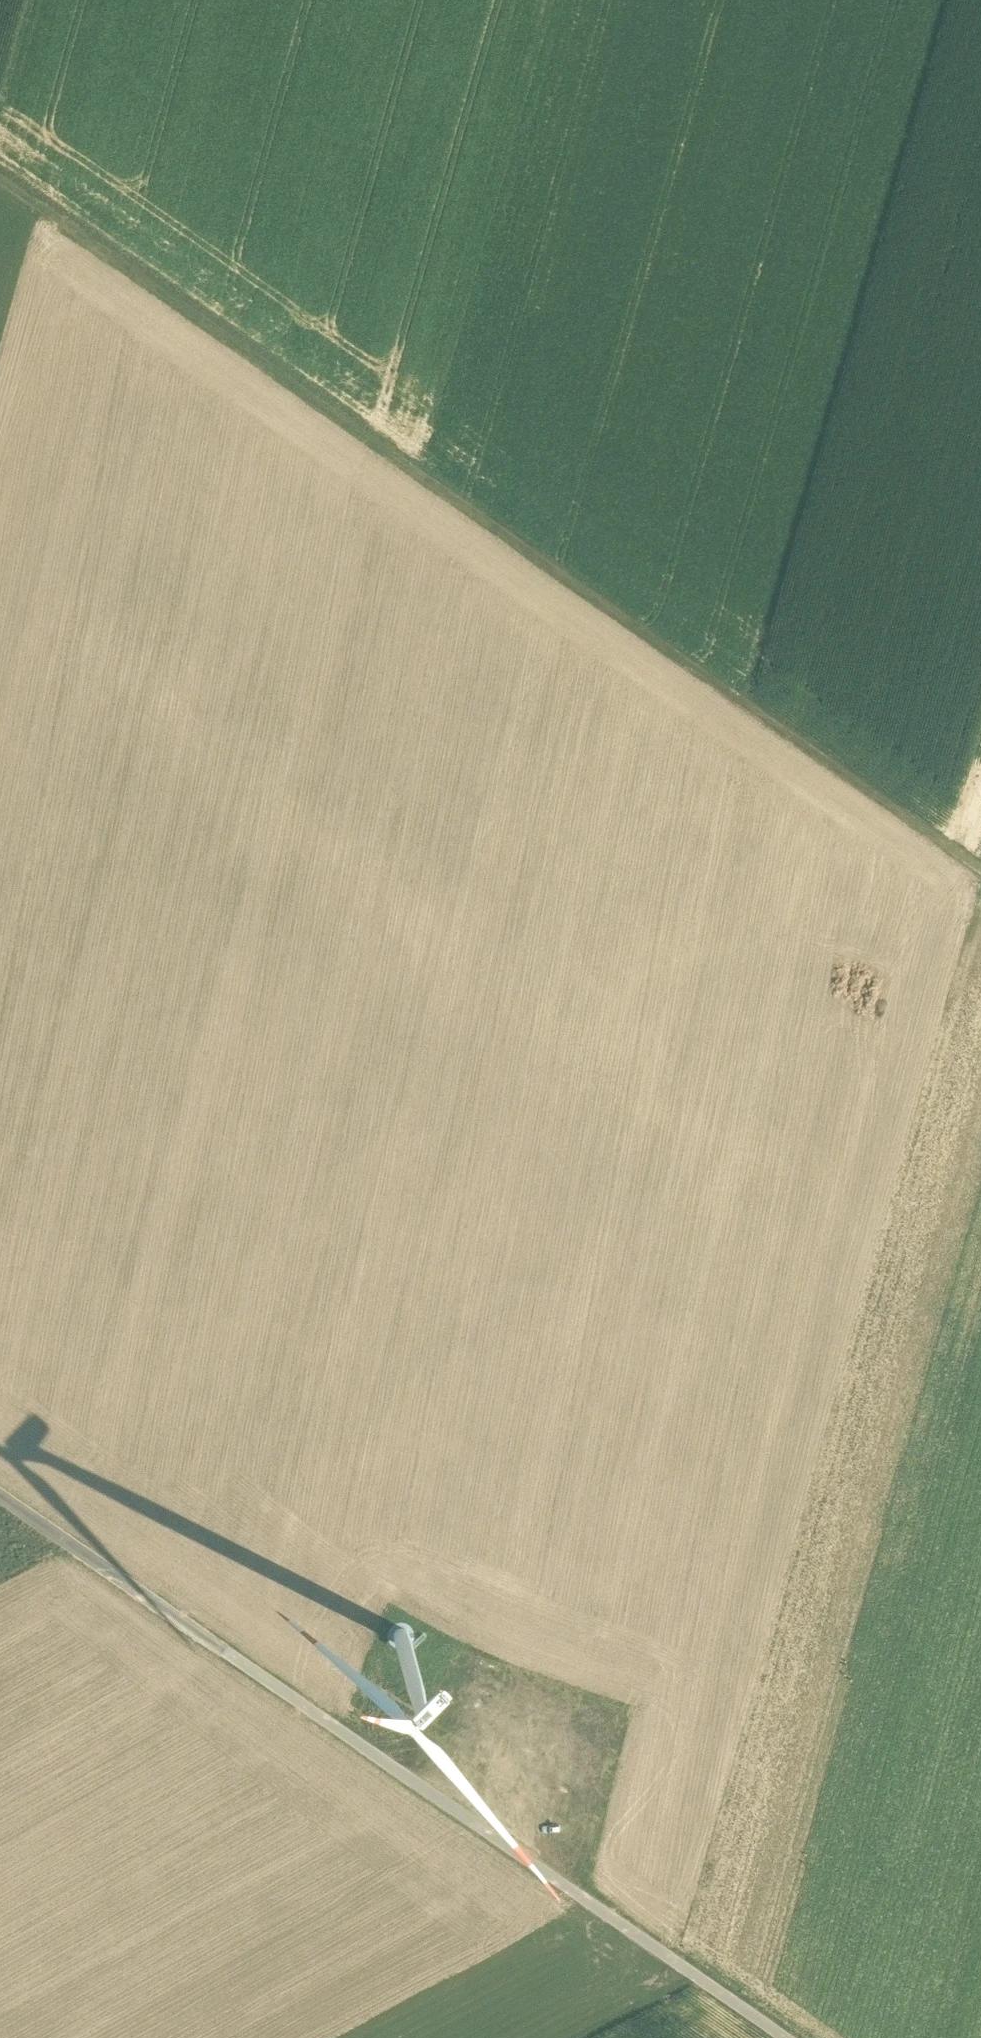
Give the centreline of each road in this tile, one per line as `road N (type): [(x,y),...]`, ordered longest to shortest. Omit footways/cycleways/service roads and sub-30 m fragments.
road 1 (track): [(0,183),(980,871)]
road 2 (track): [(777,2037),(0,1501)]

